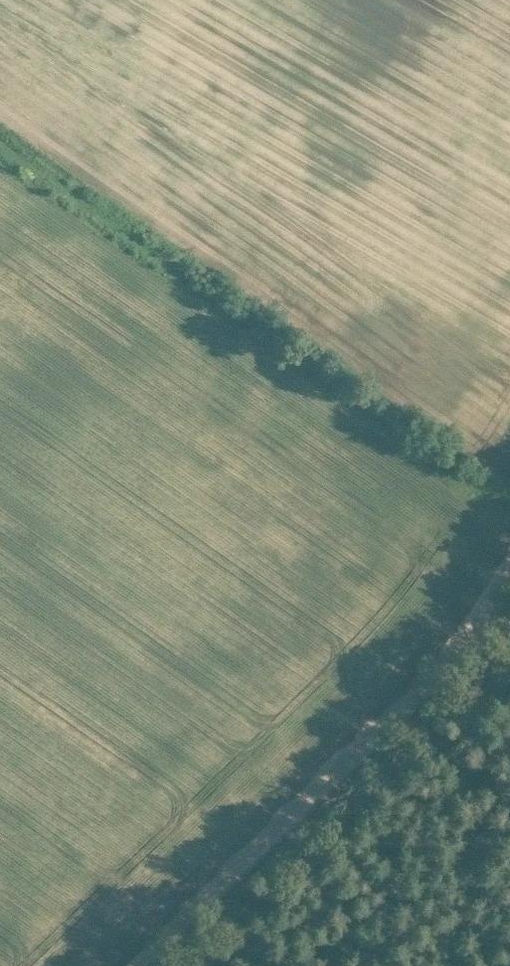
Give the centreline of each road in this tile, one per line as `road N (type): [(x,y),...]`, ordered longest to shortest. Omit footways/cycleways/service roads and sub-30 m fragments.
road 1 (track): [(135,965),(501,604),(509,579)]

